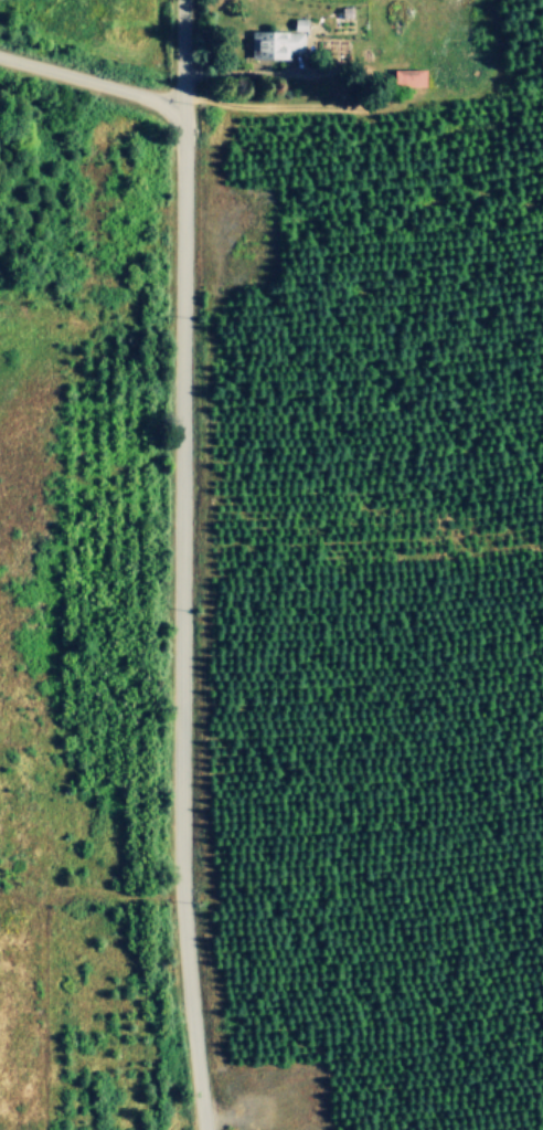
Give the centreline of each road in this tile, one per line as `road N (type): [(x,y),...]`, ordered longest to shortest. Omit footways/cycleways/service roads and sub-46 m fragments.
road 1 (residential): [(181,0),(180,763),(185,939),(204,1129)]
road 2 (track): [(182,841),(542,795)]
road 3 (track): [(183,144),(172,120),(145,97),(0,60)]

